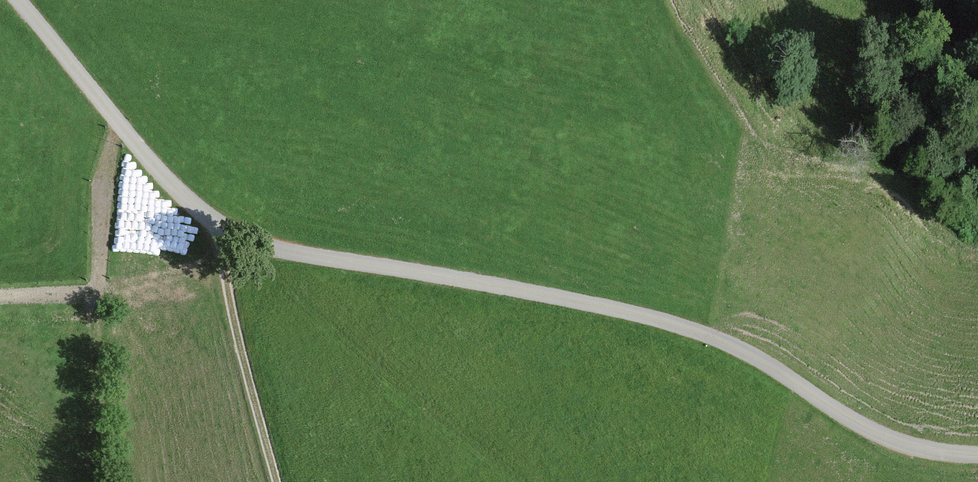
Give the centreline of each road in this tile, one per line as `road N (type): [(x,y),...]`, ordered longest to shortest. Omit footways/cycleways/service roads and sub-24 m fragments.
road 1 (unclassified): [(977,456),(901,444),(734,347),(657,319),(240,237),(165,177),(16,0)]
road 2 (track): [(103,481),(99,261),(116,121)]
road 3 (track): [(277,481),(233,314),(222,228)]

